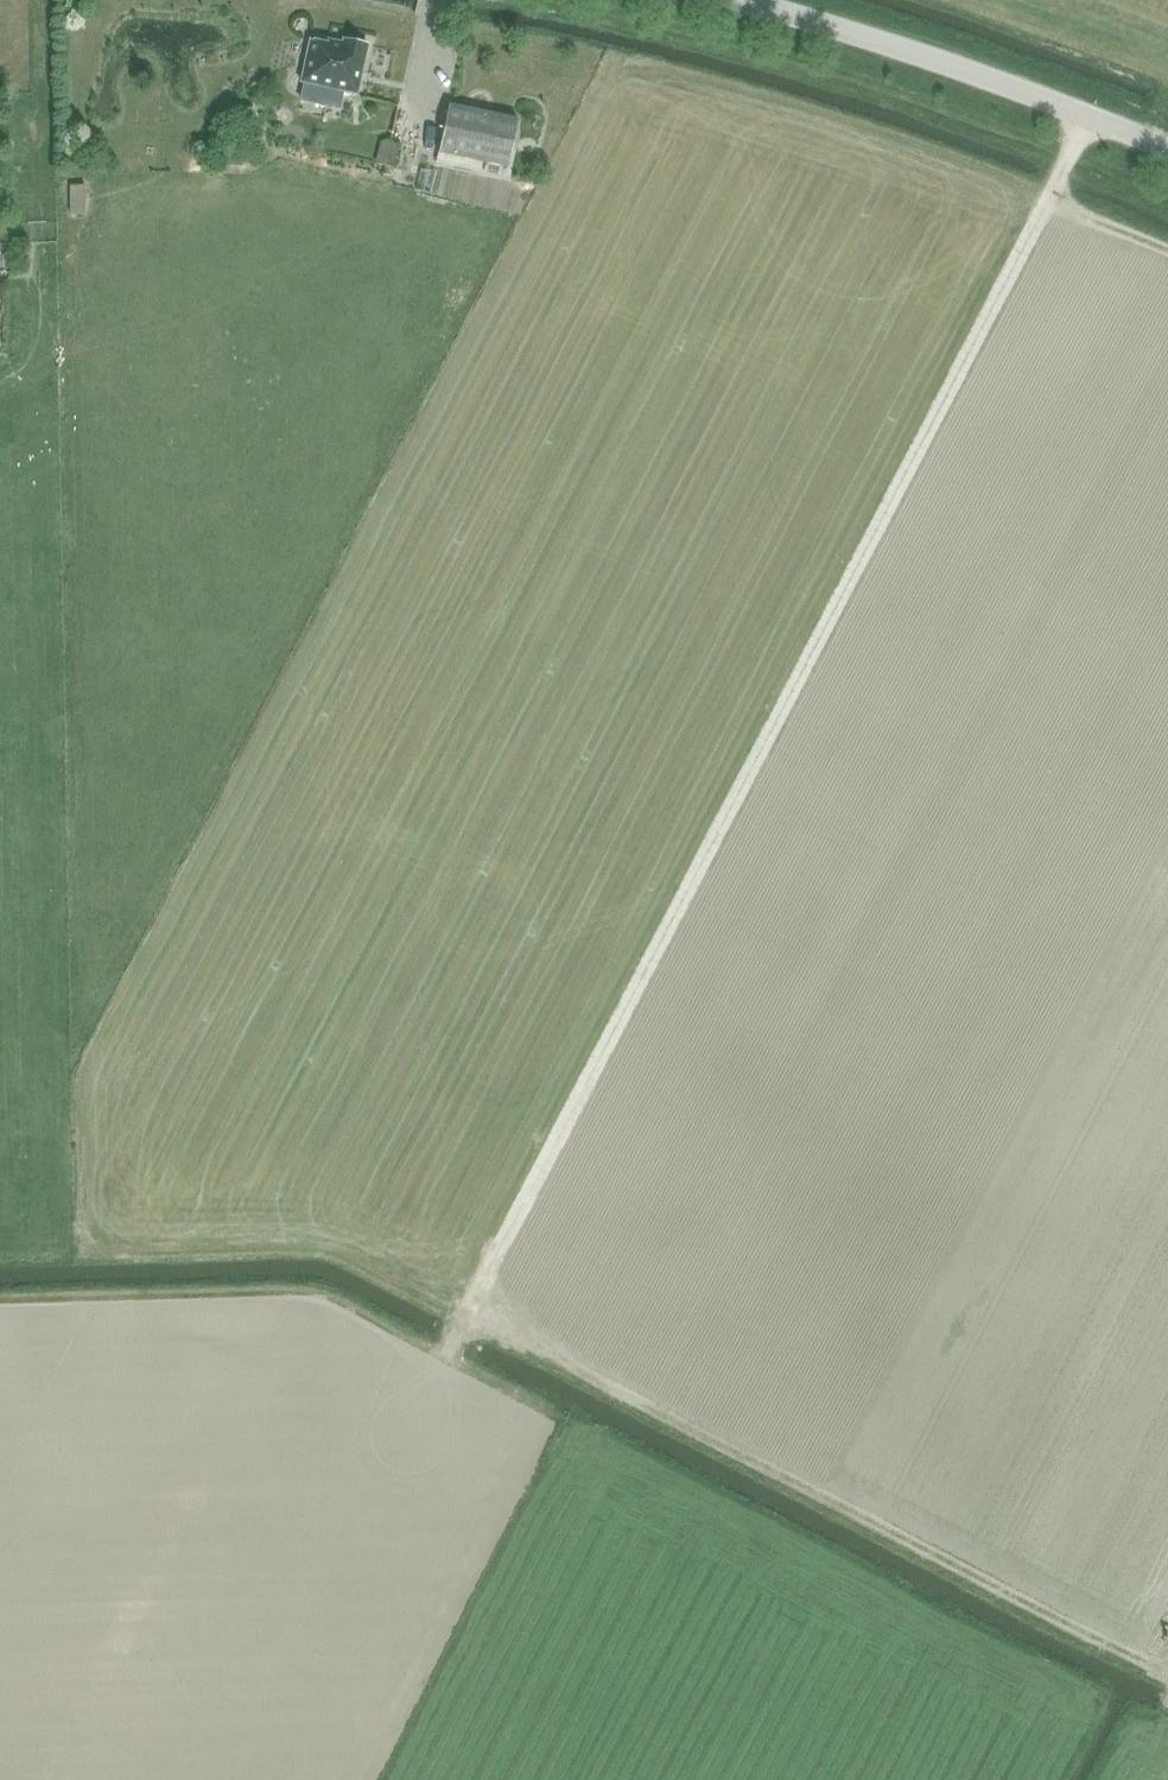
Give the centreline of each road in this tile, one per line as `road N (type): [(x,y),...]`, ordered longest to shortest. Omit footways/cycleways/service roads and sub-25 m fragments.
road 1 (unclassified): [(1167,149),(1009,85),(725,0)]

